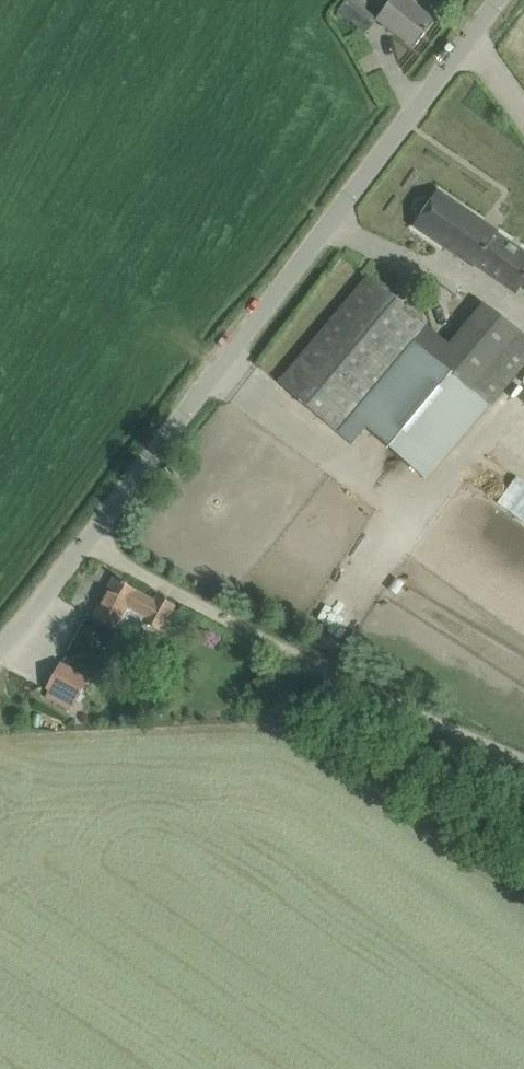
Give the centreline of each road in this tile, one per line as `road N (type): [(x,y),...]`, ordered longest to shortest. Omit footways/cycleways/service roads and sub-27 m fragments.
road 1 (unclassified): [(88,540),(495,0)]
road 2 (track): [(88,540),(173,594),(523,746)]
road 3 (unclassified): [(88,540),(0,655)]

